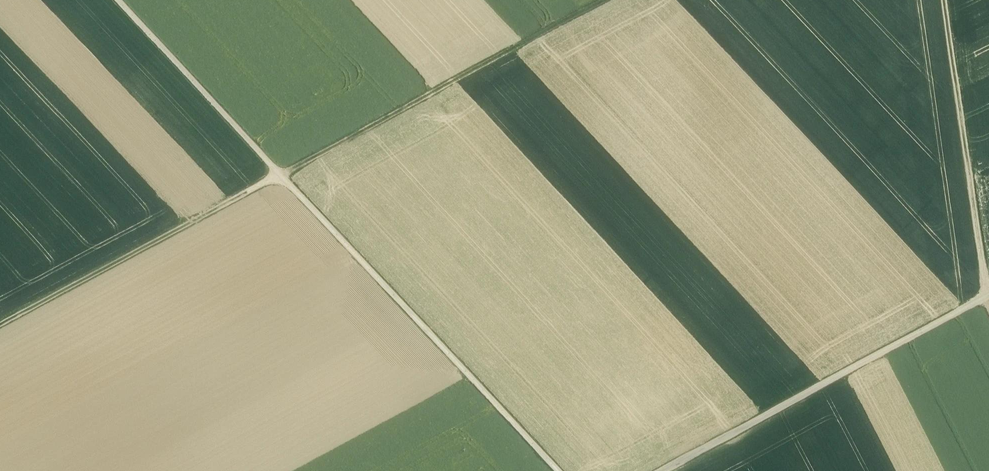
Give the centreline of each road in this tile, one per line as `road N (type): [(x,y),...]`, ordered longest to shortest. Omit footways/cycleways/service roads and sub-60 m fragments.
road 1 (track): [(559,470),(115,0)]
road 2 (track): [(621,0),(288,185)]
road 3 (track): [(988,295),(661,470)]
road 4 (track): [(0,335),(285,182)]
road 5 (track): [(984,297),(951,0)]

